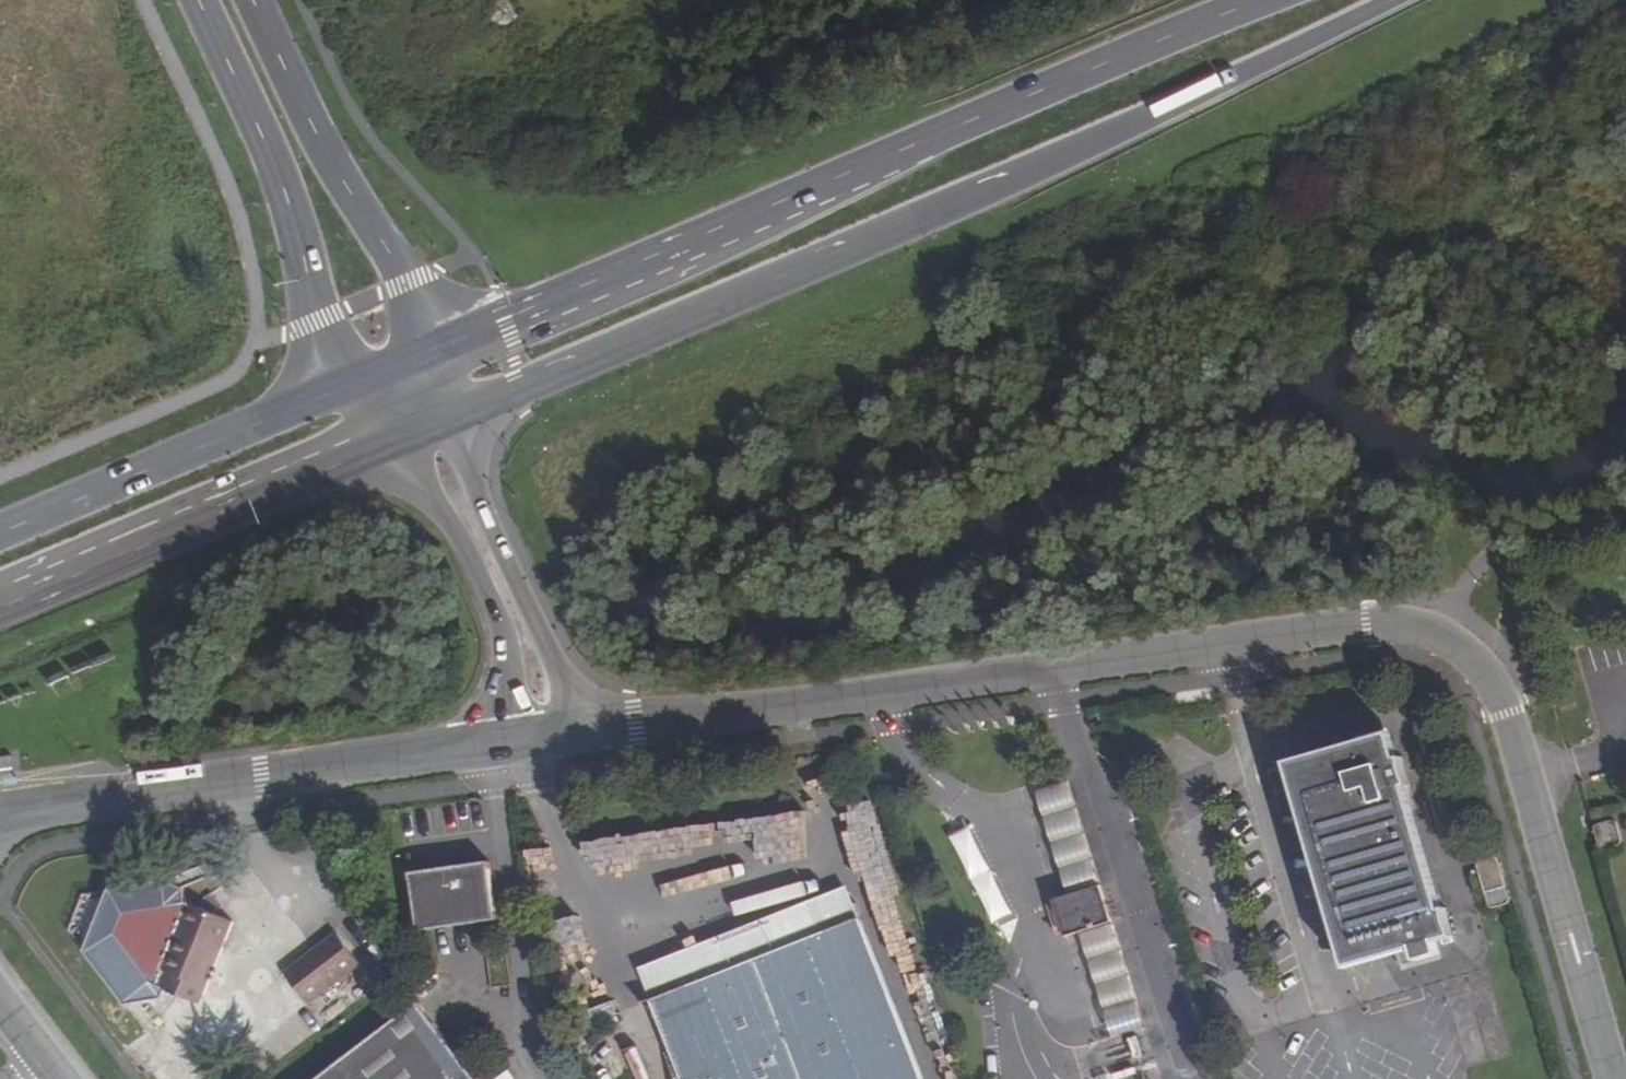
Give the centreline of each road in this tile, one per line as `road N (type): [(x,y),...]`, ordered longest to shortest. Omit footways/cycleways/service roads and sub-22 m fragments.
road 1 (unclassified): [(553,739),(1366,624),(1421,635),(1456,652),(1504,714),(1611,1078)]
road 2 (primary): [(421,430),(1072,152),(1394,0)]
road 3 (tertiary): [(907,148),(879,180),(446,378),(421,430)]
road 4 (primary): [(907,148),(388,373)]
road 5 (unclassified): [(0,820),(553,739)]
road 6 (primary): [(0,611),(421,430)]
road 7 (tertiary): [(0,583),(367,420),(388,373)]
road 8 (tertiary): [(198,0),(274,162),(320,319),(343,354),(388,373)]
road 9 (tertiary): [(388,373),(406,345),(413,314),(408,281),(316,135),(252,0)]
road 10 (primary): [(388,373),(0,534)]
road 11 (primary): [(1261,0),(907,148)]
road 12 (unclassified): [(553,739),(572,700),(551,650),(468,462),(421,430)]
road 13 (unclassified): [(421,430),(419,470),(492,607),(521,716),(553,739)]

